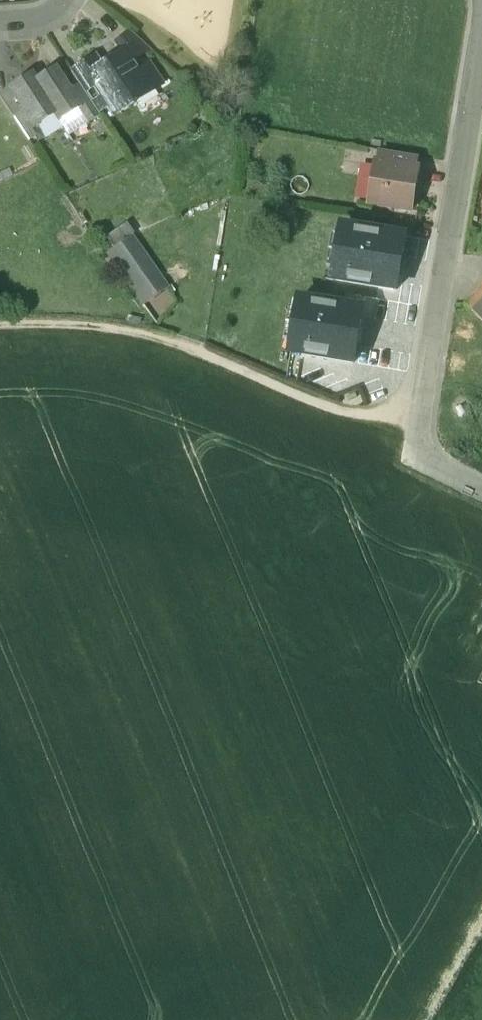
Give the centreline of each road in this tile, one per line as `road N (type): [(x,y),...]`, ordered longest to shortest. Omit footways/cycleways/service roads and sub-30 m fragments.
road 1 (residential): [(481,490),(431,465),(416,439),(481,31)]
road 2 (track): [(420,409),(339,414),(168,343),(103,332),(0,331)]

